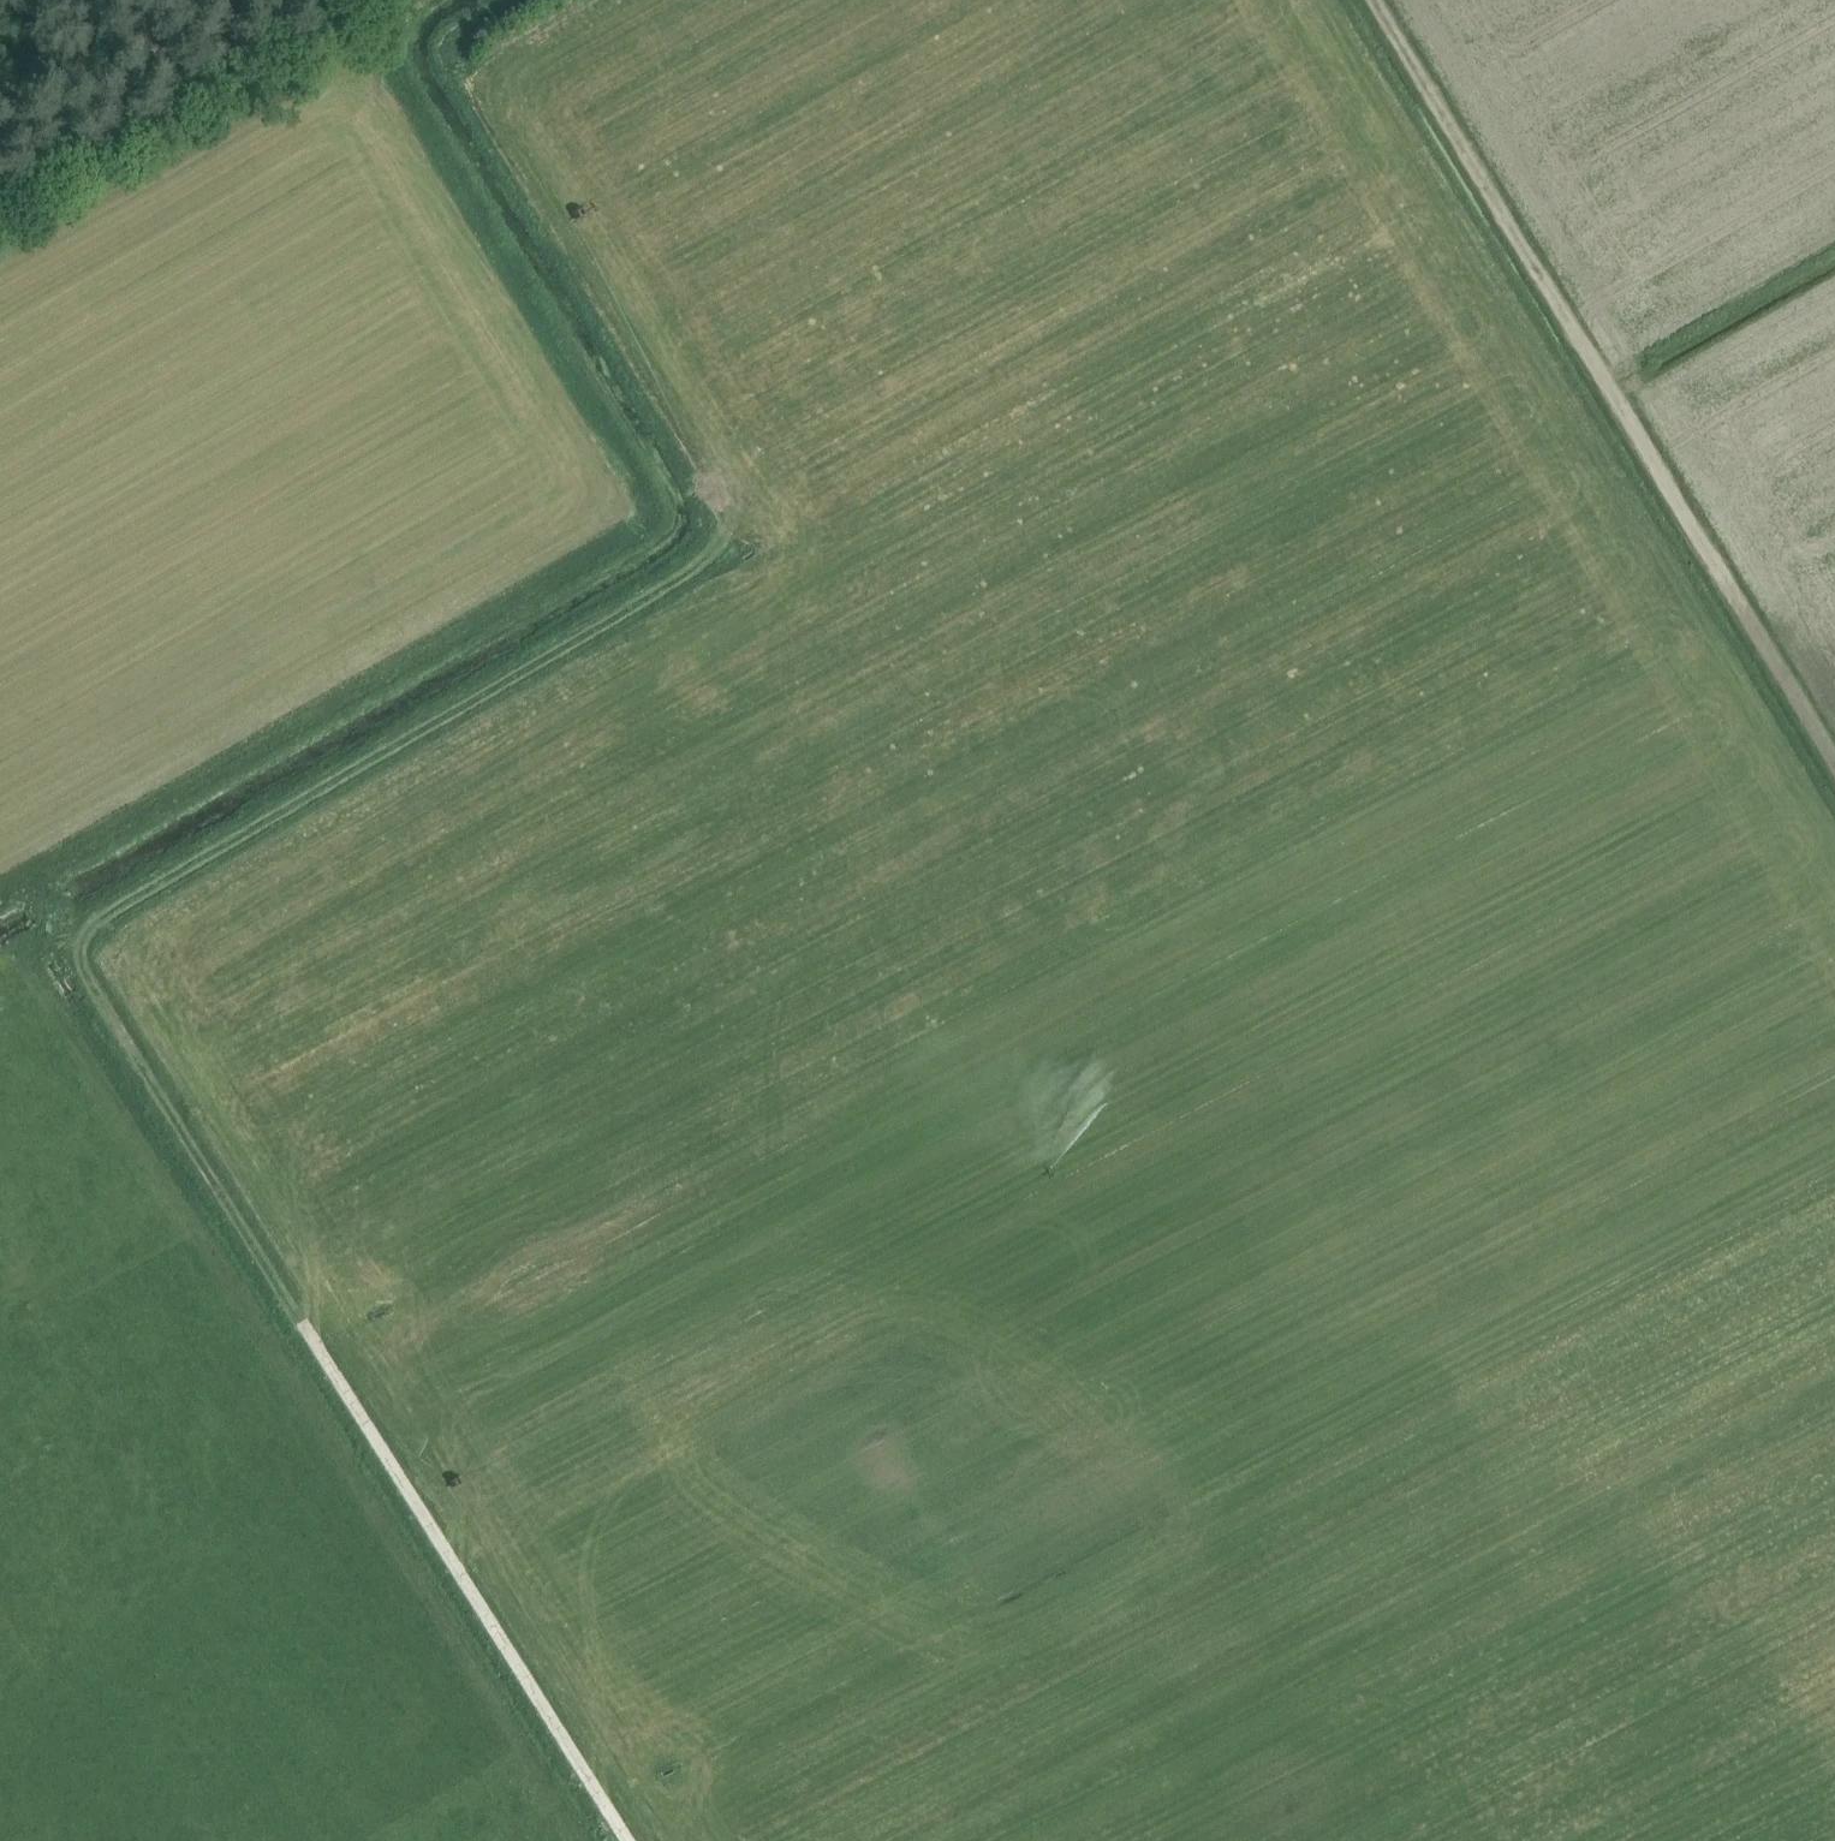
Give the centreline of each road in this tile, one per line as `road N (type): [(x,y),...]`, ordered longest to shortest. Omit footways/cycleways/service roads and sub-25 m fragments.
road 1 (track): [(60,935),(625,1840)]
road 2 (track): [(1834,756),(1381,0)]

